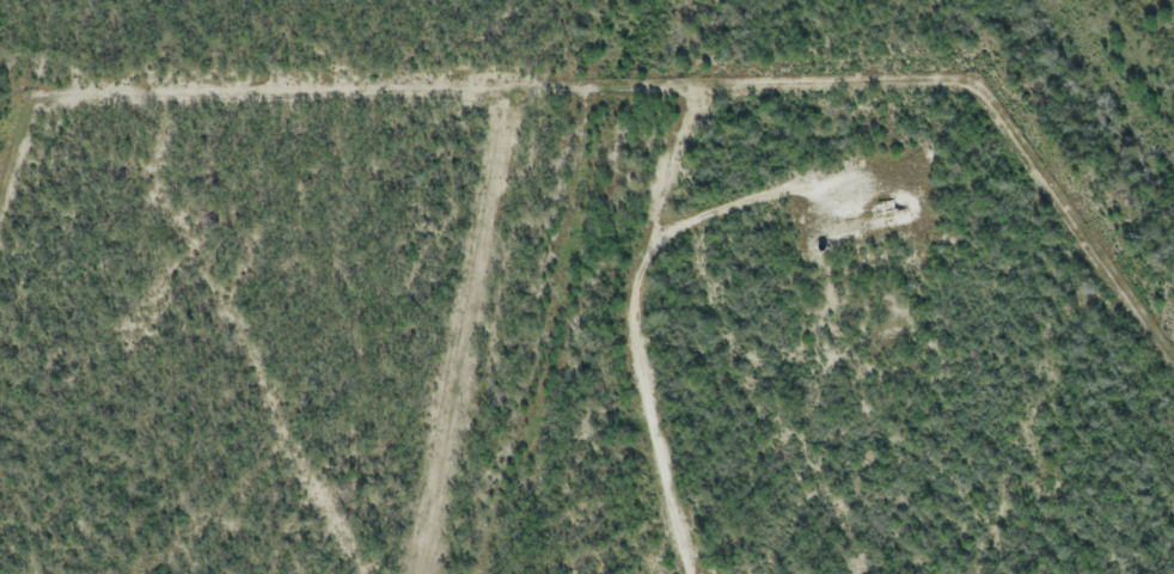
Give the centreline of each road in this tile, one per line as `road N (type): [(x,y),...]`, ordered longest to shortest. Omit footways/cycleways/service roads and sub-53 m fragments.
road 1 (track): [(727,573),(660,236),(660,144),(551,0)]

